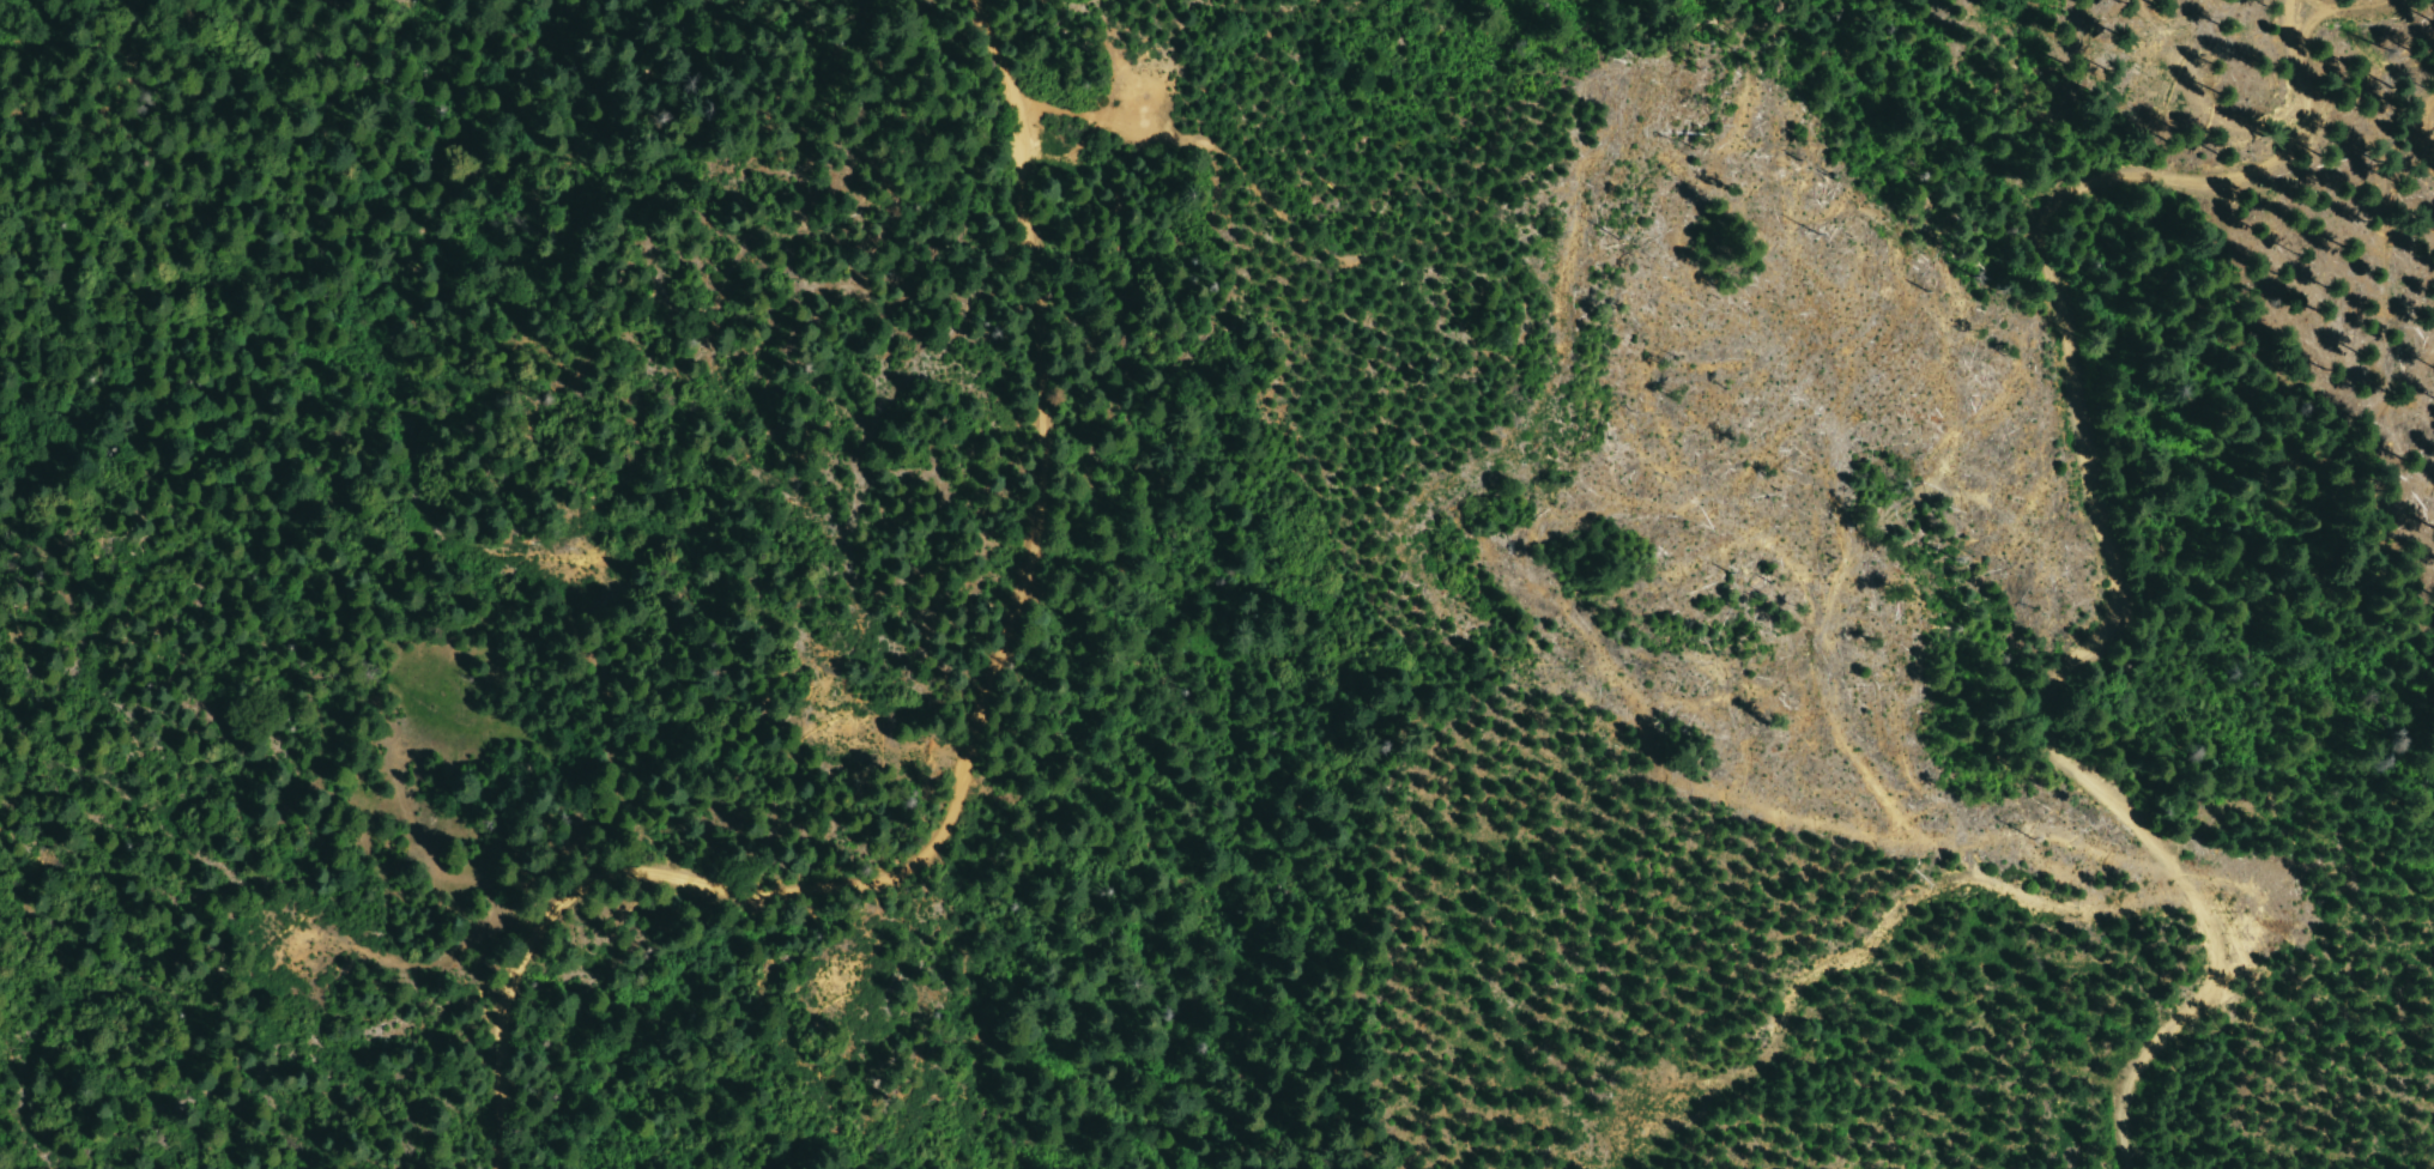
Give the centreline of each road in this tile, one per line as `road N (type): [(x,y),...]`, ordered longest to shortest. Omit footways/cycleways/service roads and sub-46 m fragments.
road 1 (track): [(2395,0),(2284,2),(2295,122),(2282,153),(2247,177),(2199,183),(2132,174),(2057,189),(2046,207),(2097,522),(2120,600),(2108,643),(2053,703),(2053,726),(2198,894),(2220,947),(2211,977),(2126,1079),(2119,1104),(2129,1168)]
road 2 (tertiary): [(493,1168),(501,1007),(535,931),(577,884),(629,871),(755,890),(878,876),(925,848),(955,793),(1039,489),(1035,279),(1011,109),(979,0)]

